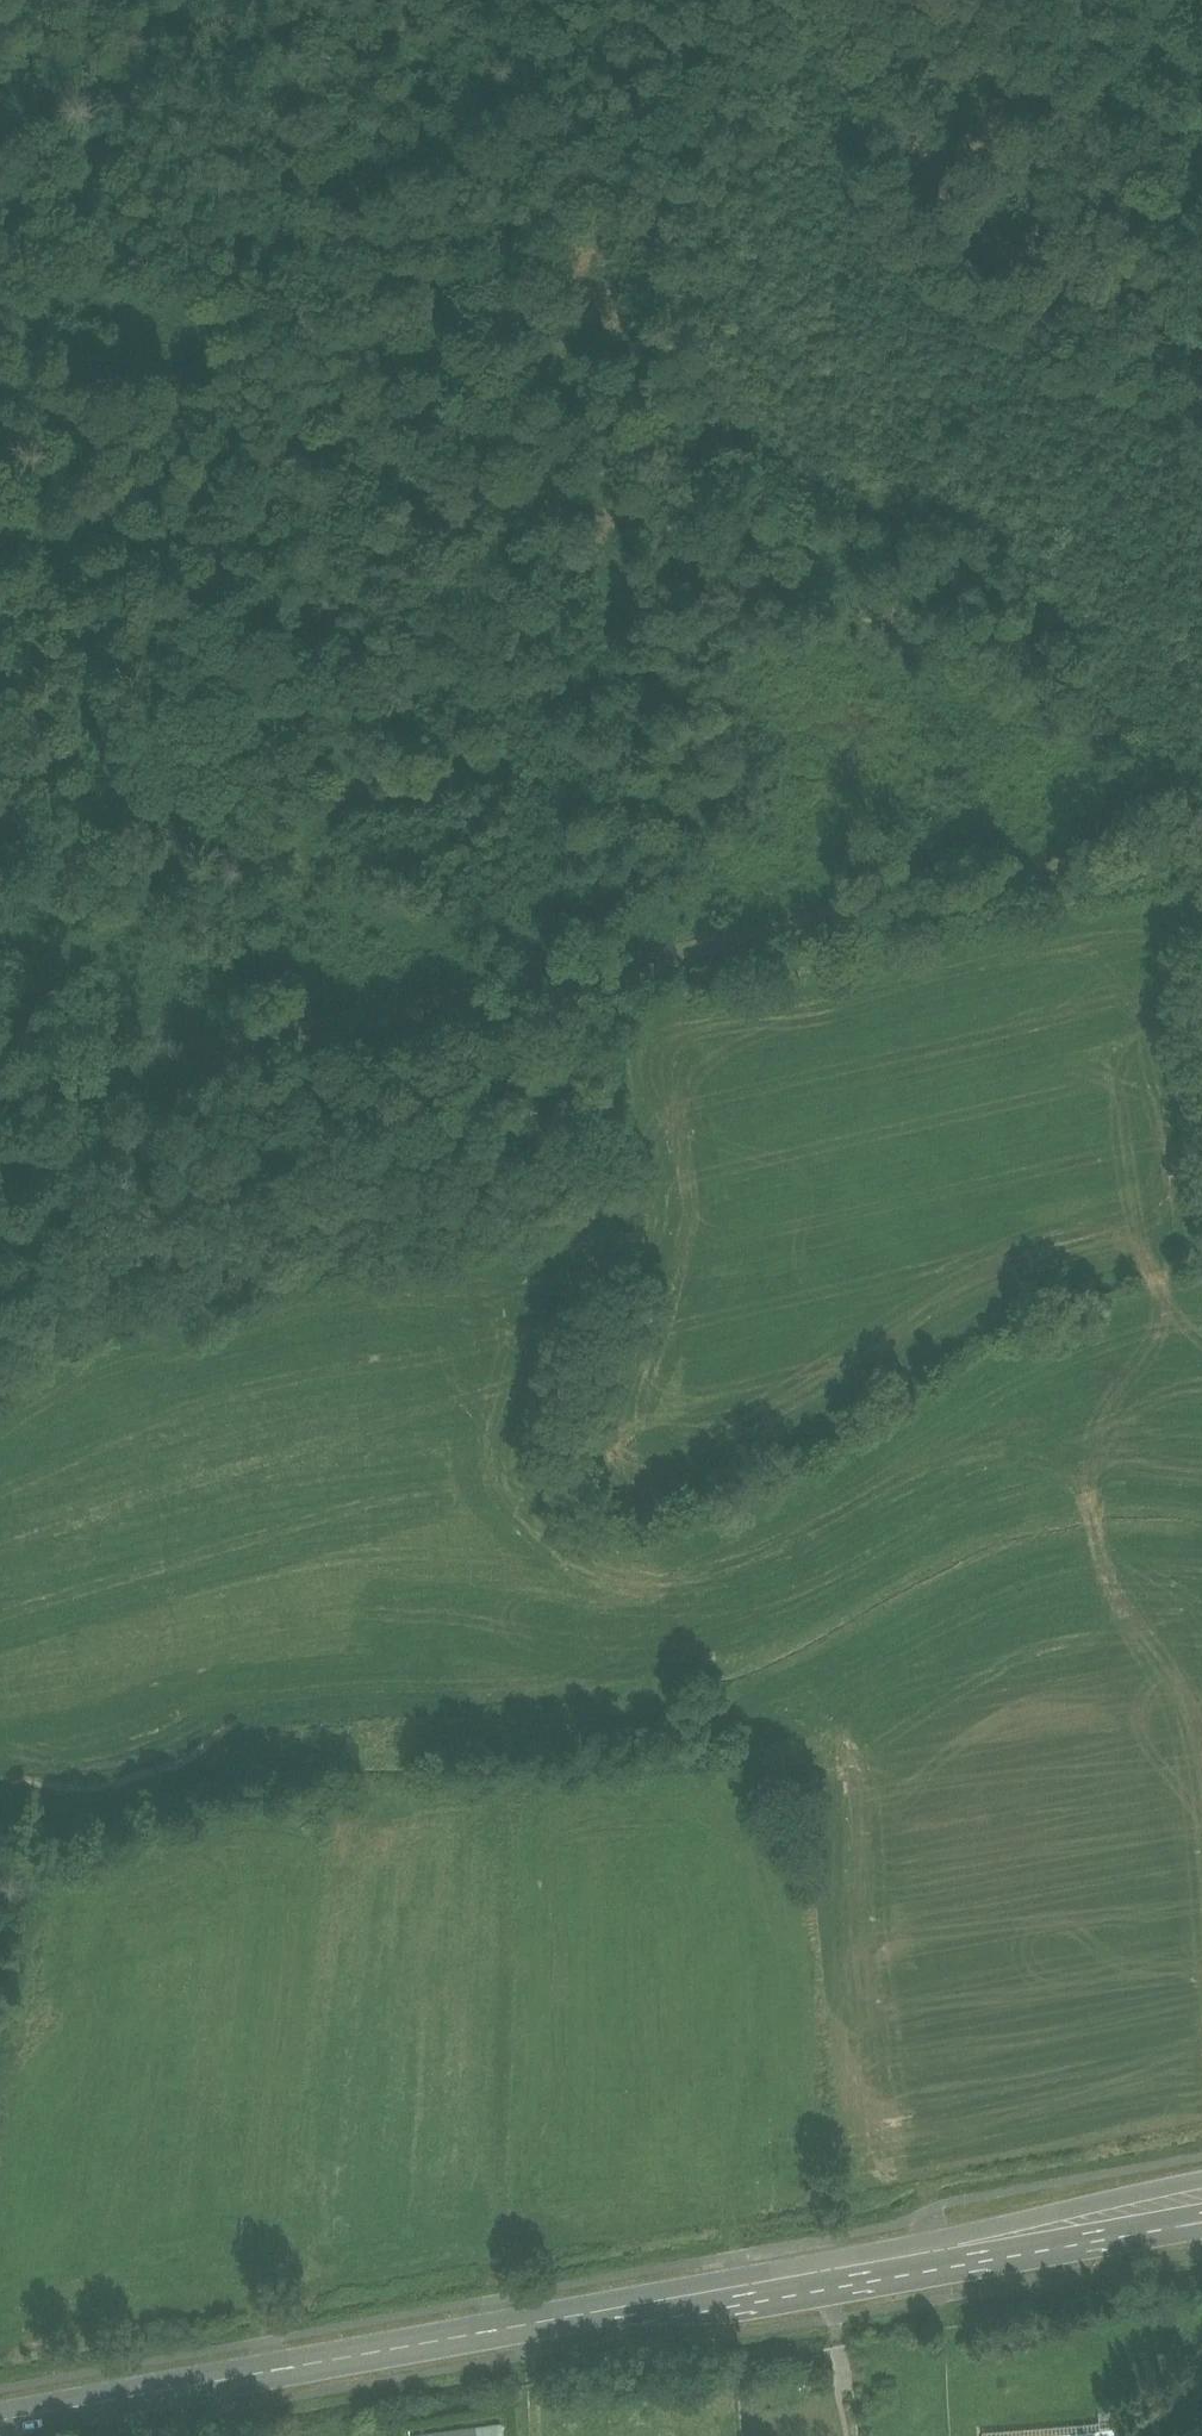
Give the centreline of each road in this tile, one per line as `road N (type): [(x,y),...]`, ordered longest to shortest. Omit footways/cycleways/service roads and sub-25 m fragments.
road 1 (track): [(1201,845),(0,1090)]
road 2 (primary): [(1153,2216),(0,2426)]

